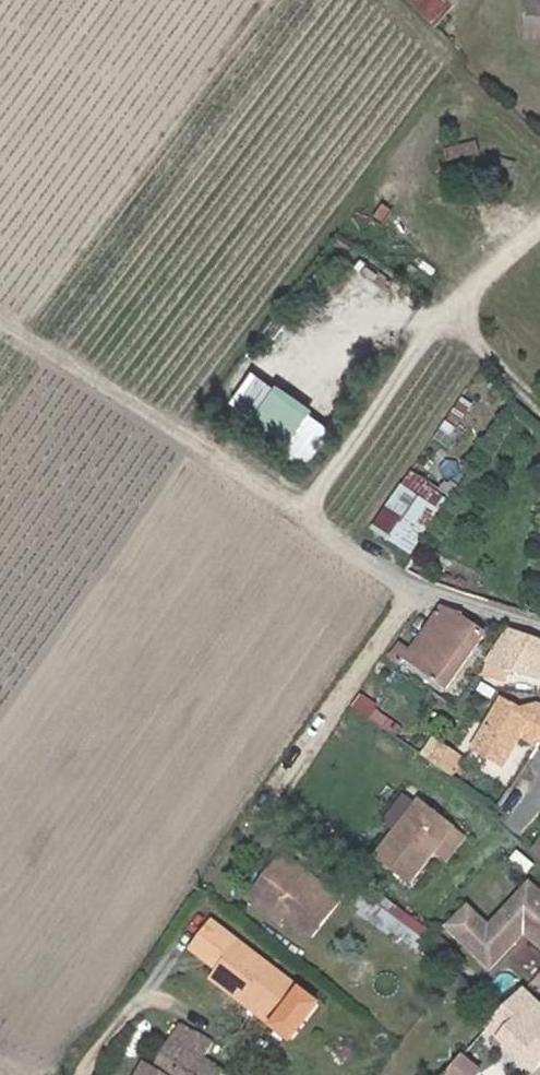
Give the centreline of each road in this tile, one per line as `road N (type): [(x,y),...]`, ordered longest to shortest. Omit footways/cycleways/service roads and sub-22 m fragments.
road 1 (track): [(539,225),(417,342),(309,515)]
road 2 (track): [(0,319),(309,515)]

